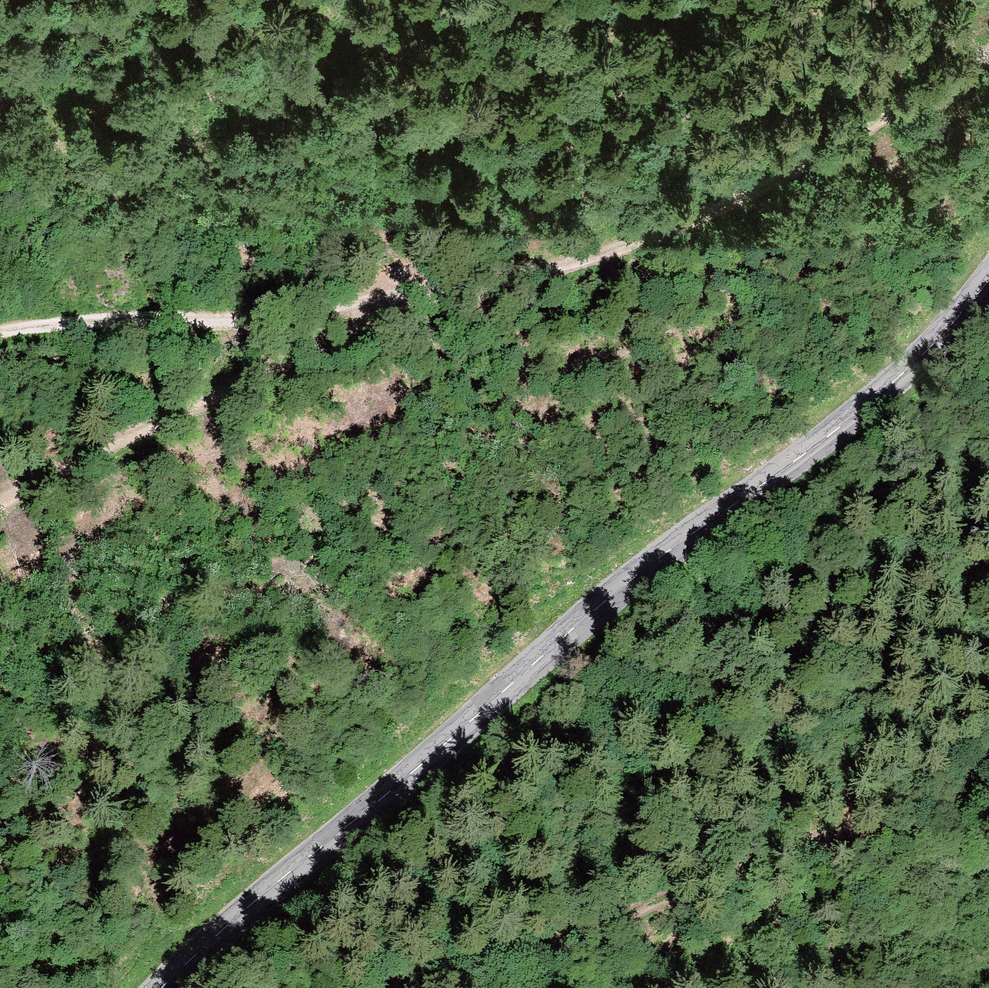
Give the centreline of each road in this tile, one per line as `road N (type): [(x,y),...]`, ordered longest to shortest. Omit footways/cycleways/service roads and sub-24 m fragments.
road 1 (tertiary): [(174,987),(283,882),(599,610),(899,378),(988,286)]
road 2 (track): [(988,55),(841,152),(698,225),(596,258),(406,299),(0,335)]
road 3 (track): [(0,507),(406,299)]
road 4 (track): [(395,987),(711,879)]

